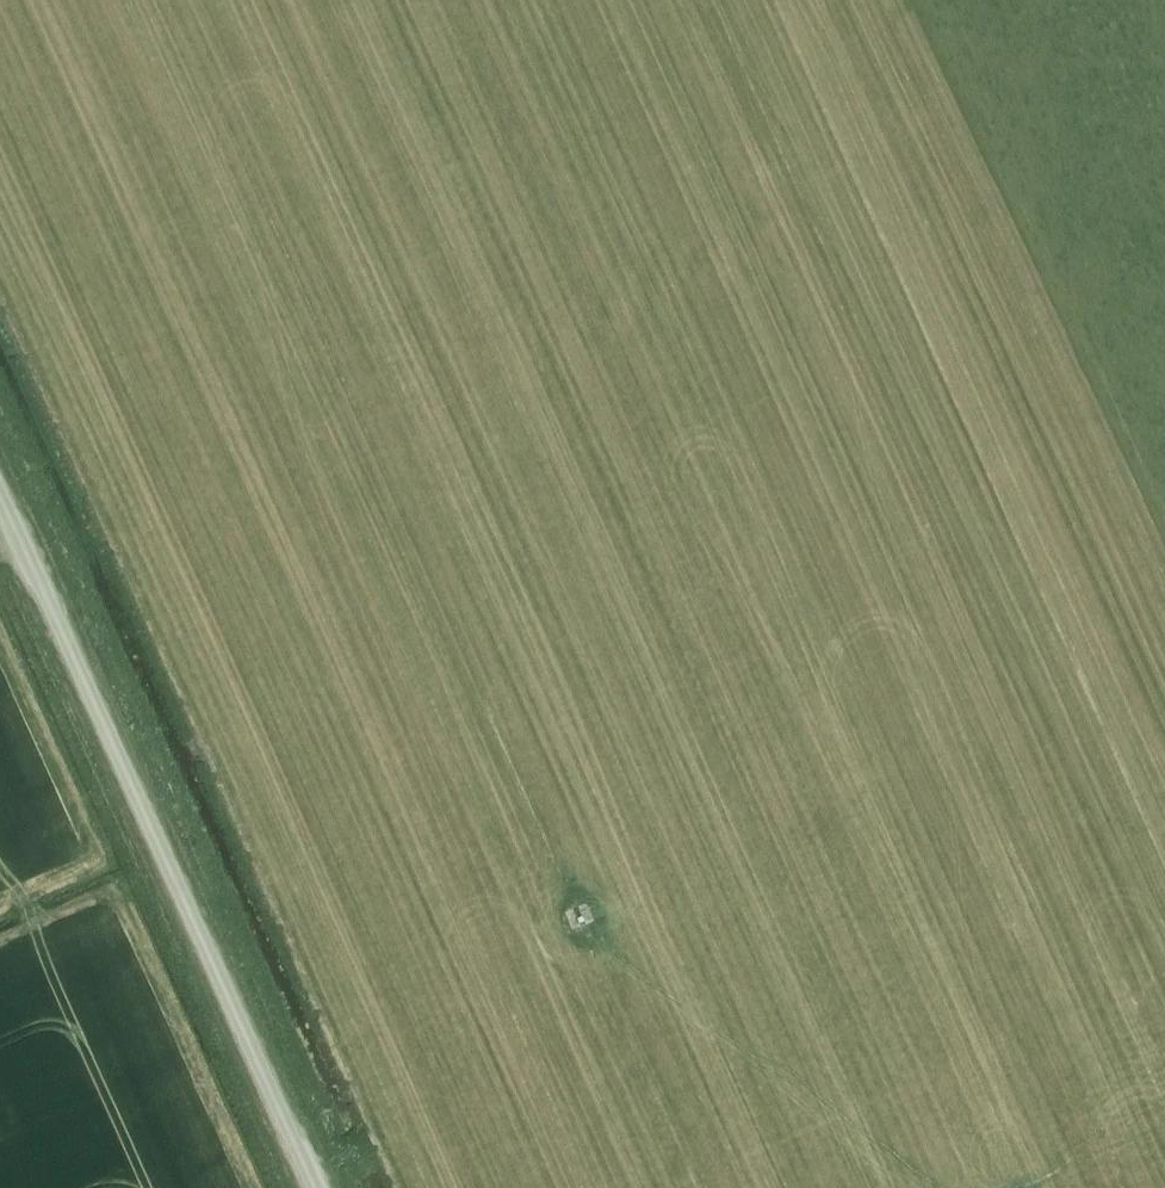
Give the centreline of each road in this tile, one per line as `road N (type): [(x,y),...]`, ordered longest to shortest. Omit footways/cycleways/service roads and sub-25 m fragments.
road 1 (unclassified): [(308,1187),(0,513)]

